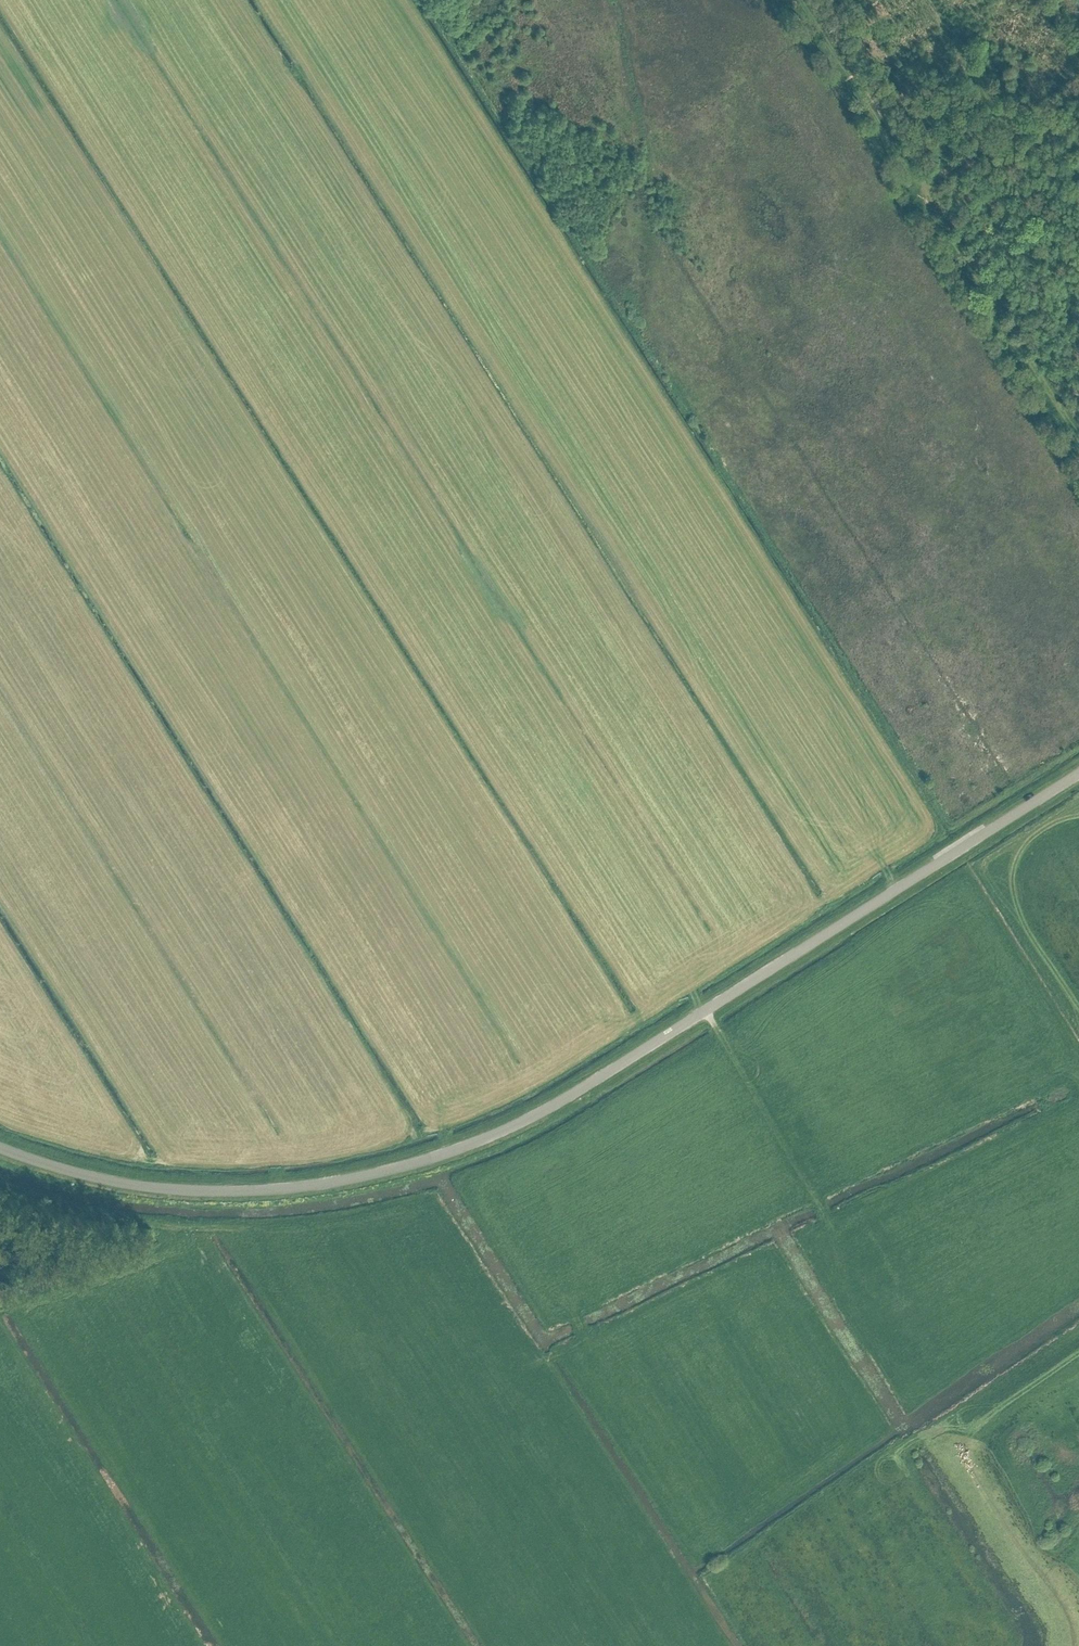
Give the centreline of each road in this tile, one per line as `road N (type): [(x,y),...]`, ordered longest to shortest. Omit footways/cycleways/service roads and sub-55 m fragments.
road 1 (unclassified): [(1078,773),(556,1103),(442,1153),(334,1181),(222,1190),(116,1181),(0,1147)]

